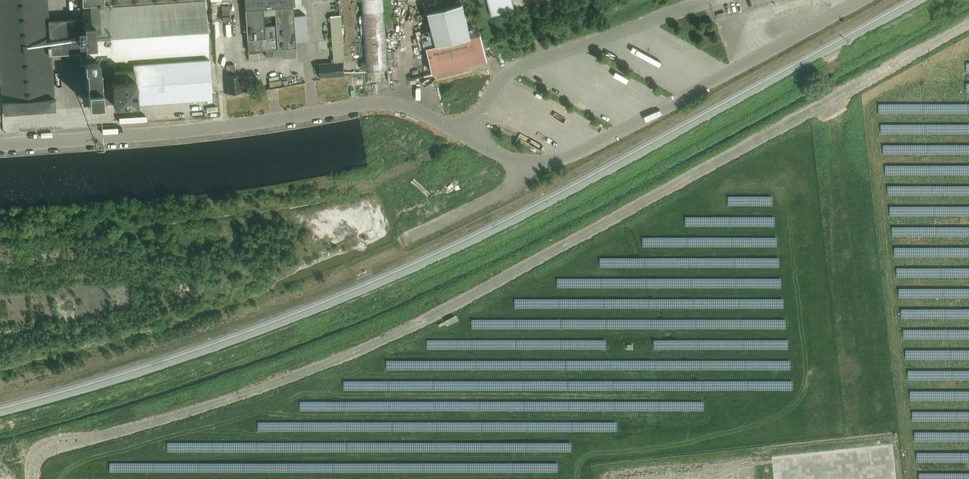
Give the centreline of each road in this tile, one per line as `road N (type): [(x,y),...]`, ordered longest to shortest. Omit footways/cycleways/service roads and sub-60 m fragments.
road 1 (unclassified): [(35,478),(42,452),(234,397),(410,326),(968,23)]
road 2 (unclassified): [(0,145),(226,128),(386,104),(468,138)]
road 3 (unclassified): [(522,164),(579,155),(846,7)]
road 4 (unclassified): [(468,138),(502,80),(522,66),(715,0)]
road 5 (unclassified): [(410,236),(501,195),(522,164)]

